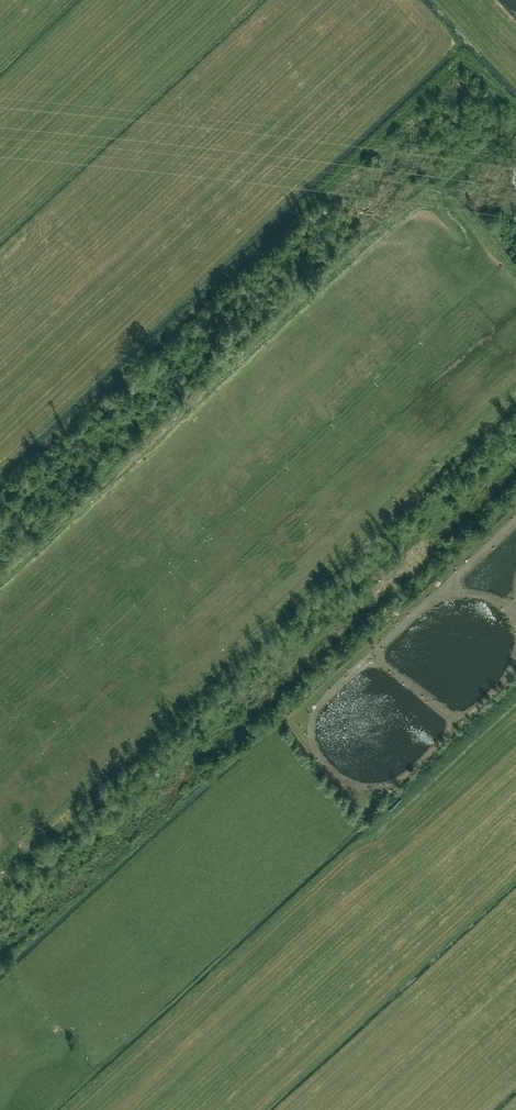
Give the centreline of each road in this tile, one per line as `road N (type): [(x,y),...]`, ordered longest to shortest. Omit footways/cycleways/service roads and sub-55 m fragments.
road 1 (track): [(0,583),(397,215),(432,201)]

